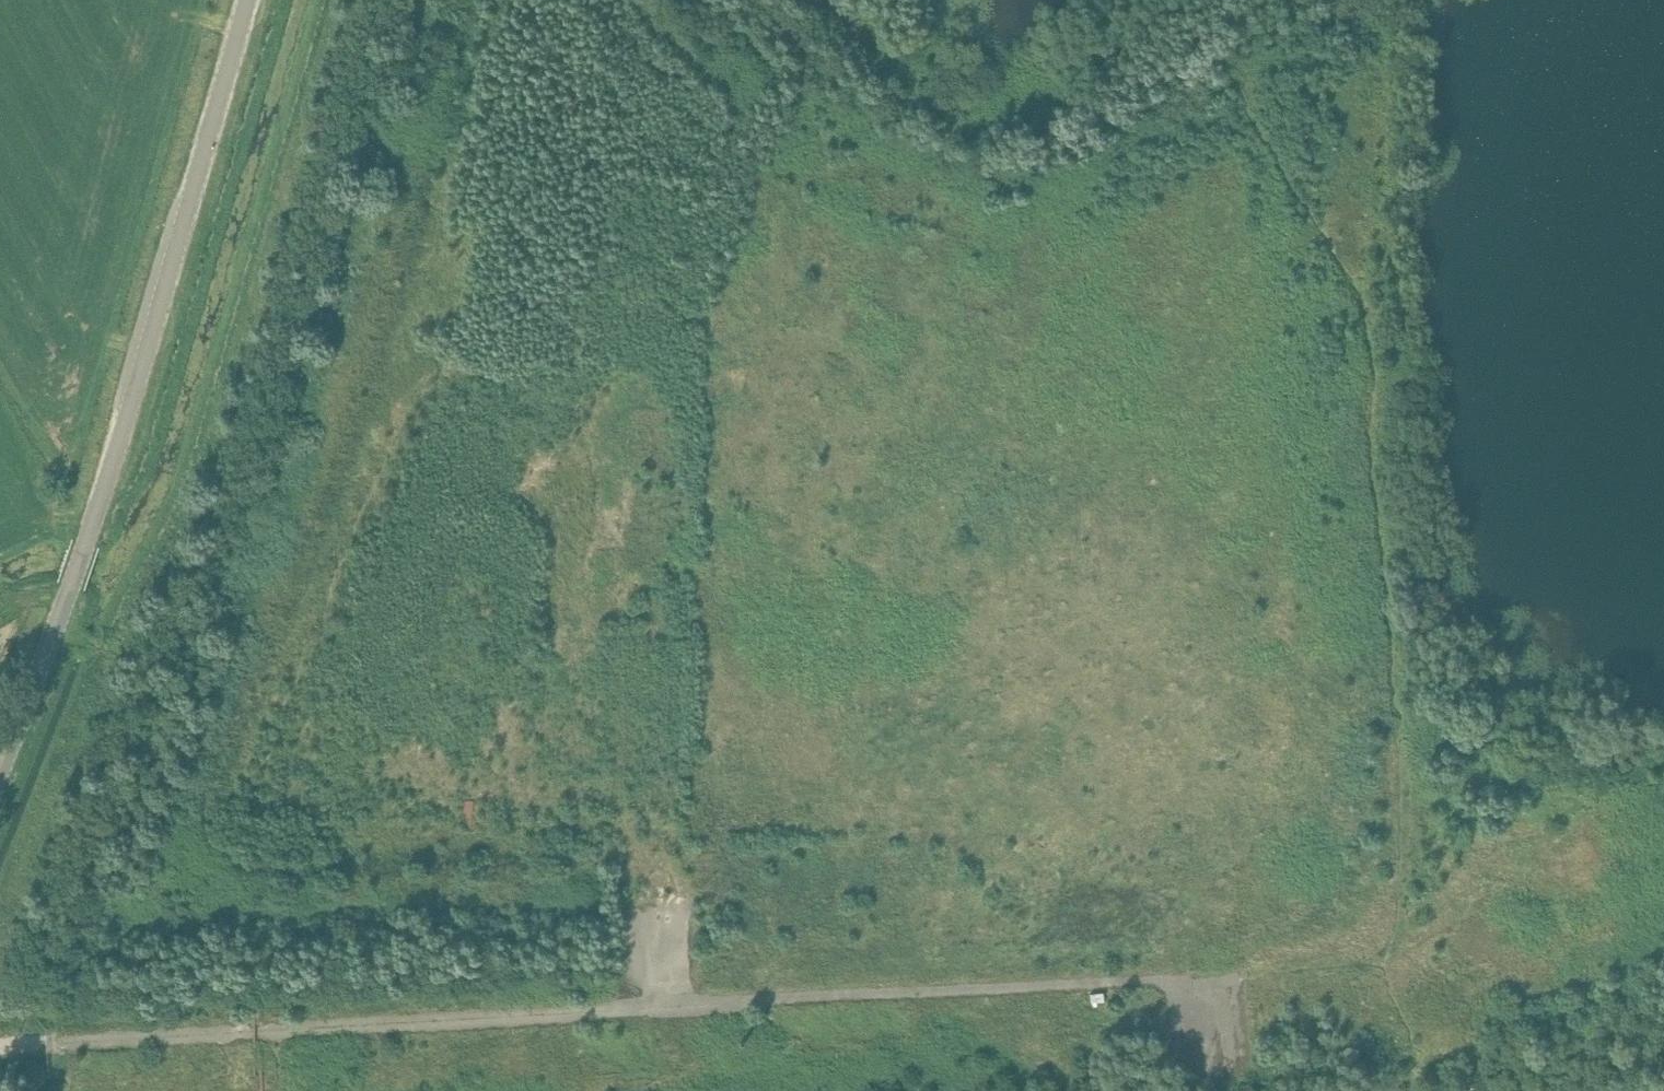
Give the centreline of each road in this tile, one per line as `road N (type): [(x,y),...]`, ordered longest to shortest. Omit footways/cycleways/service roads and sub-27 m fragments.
road 1 (tertiary): [(0,765),(87,537),(244,0)]

